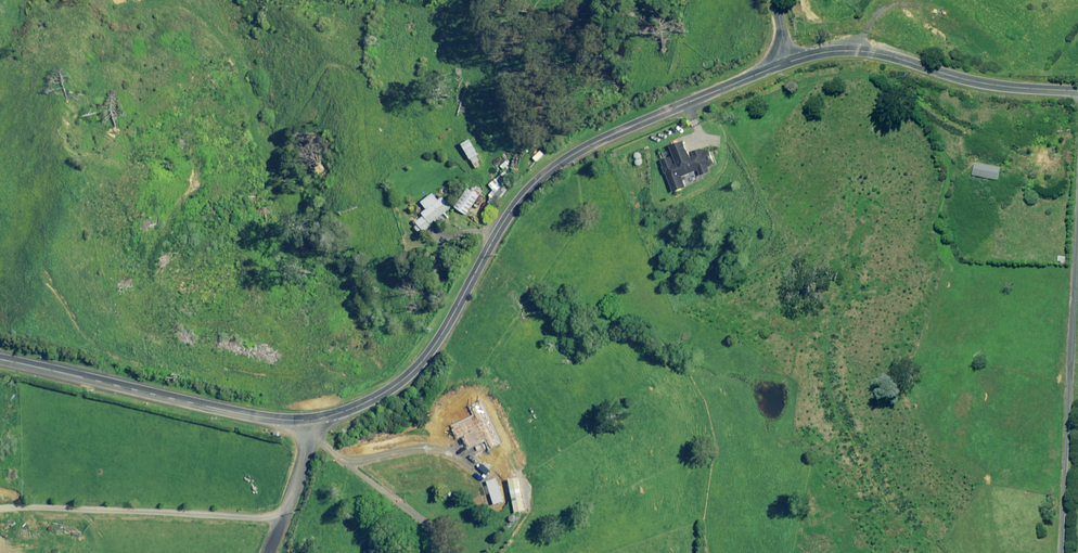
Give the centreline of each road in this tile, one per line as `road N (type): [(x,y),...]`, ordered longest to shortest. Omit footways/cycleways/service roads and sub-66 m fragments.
road 1 (unclassified): [(309,420),(373,398),(420,363),(502,222),(553,167),(788,61)]
road 2 (unclassified): [(0,359),(249,415),(309,420)]
road 3 (unclassified): [(788,61),(872,52),(983,83),(1077,91)]
road 4 (unclassified): [(268,552),(303,459),(309,420)]

